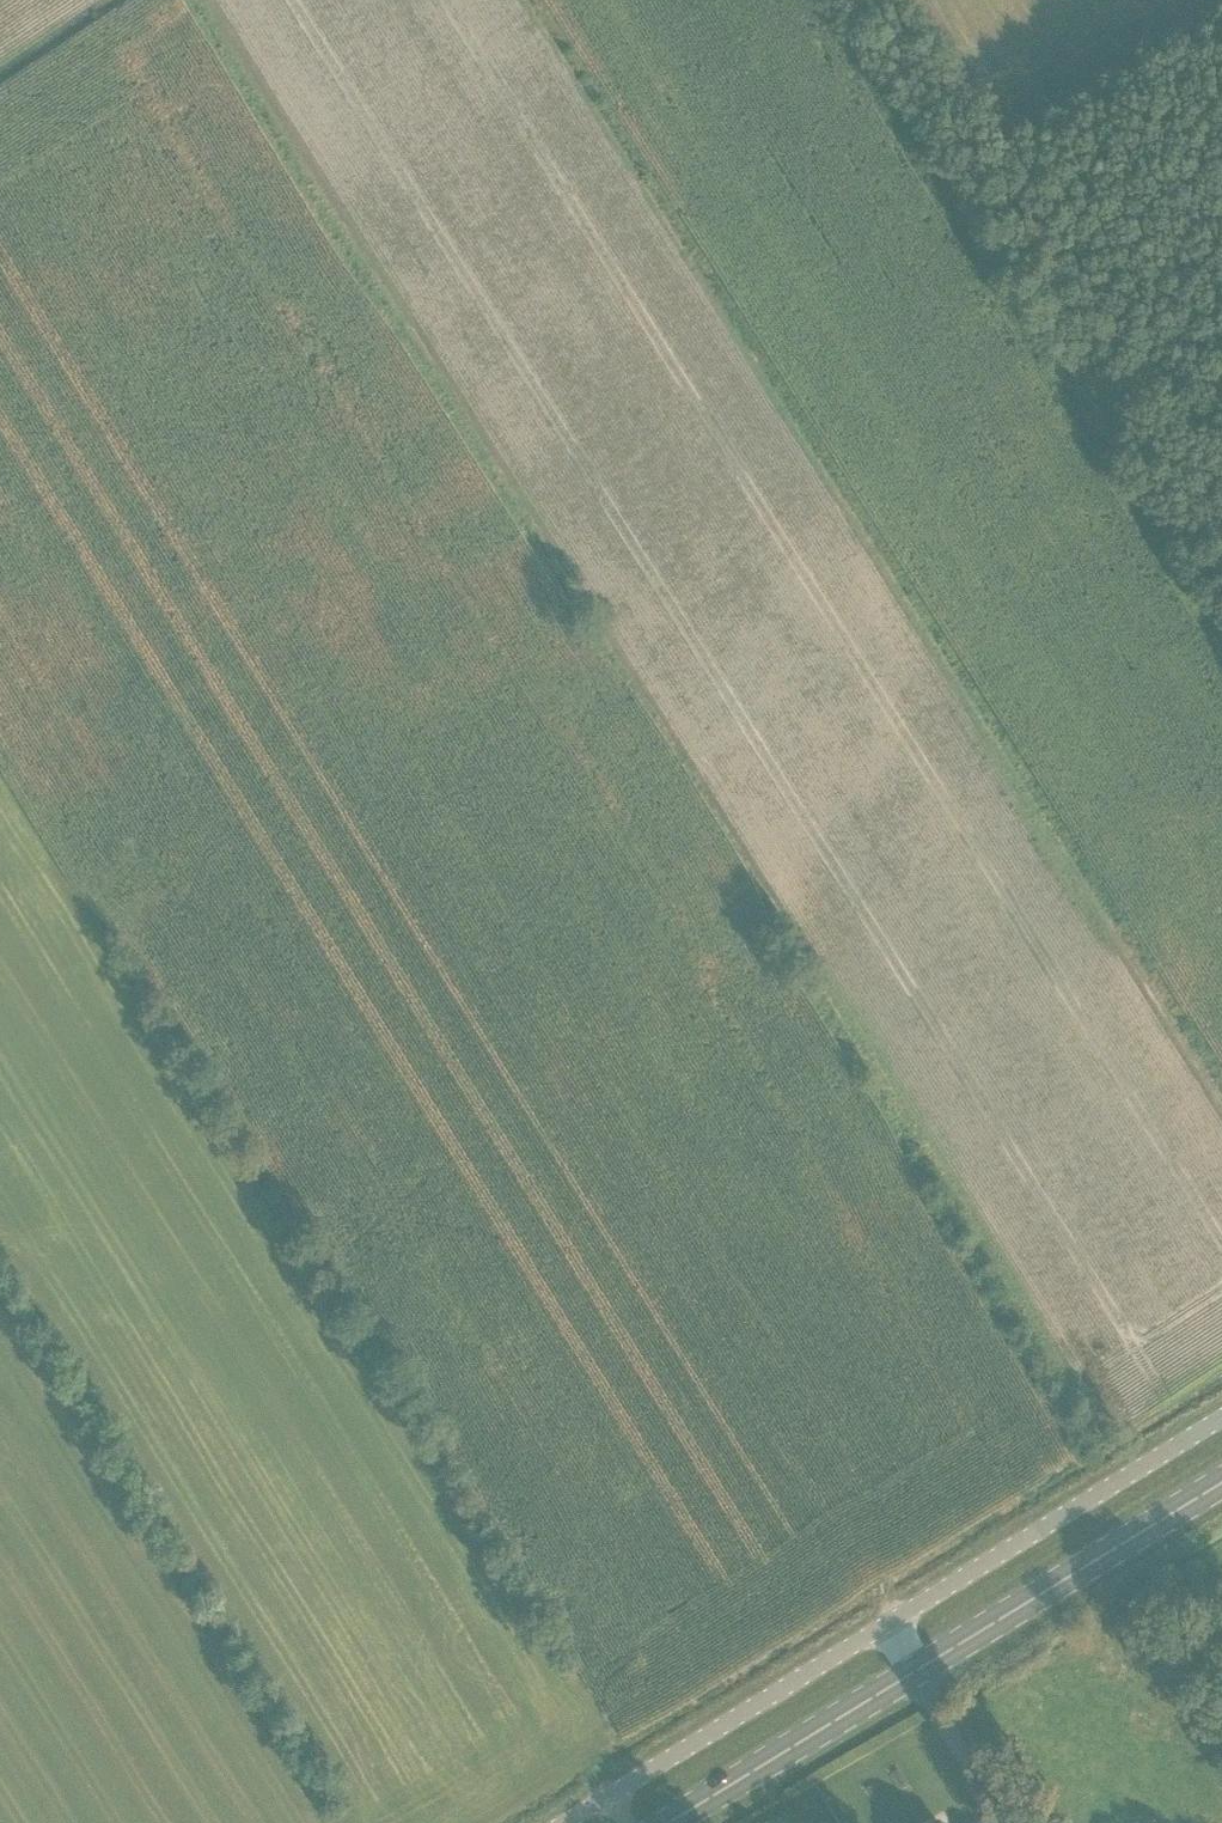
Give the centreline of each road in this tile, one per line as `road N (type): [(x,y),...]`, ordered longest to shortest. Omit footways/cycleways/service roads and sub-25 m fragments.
road 1 (unclassified): [(604,1799),(1221,1416)]
road 2 (primary): [(666,1822),(1221,1480)]

